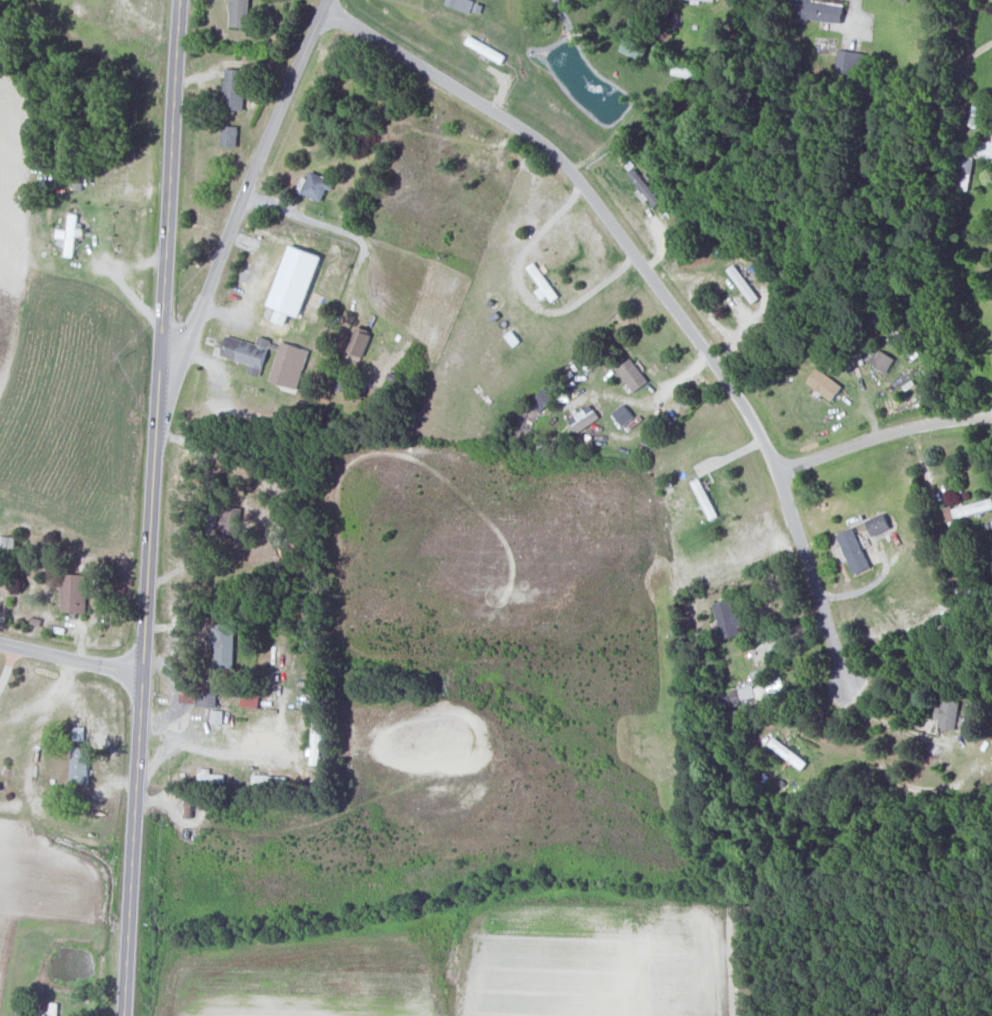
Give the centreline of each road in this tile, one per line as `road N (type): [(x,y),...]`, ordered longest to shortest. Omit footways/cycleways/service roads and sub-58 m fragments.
road 1 (residential): [(324,8),(529,132),(581,184),(736,394),(778,472),(845,684)]
road 2 (secondary): [(123,1015),(159,399)]
road 3 (residential): [(159,399),(328,0)]
road 4 (secondary): [(159,399),(180,0)]
road 5 (residential): [(778,472),(899,430),(991,416)]
road 6 (residential): [(139,675),(0,645)]

